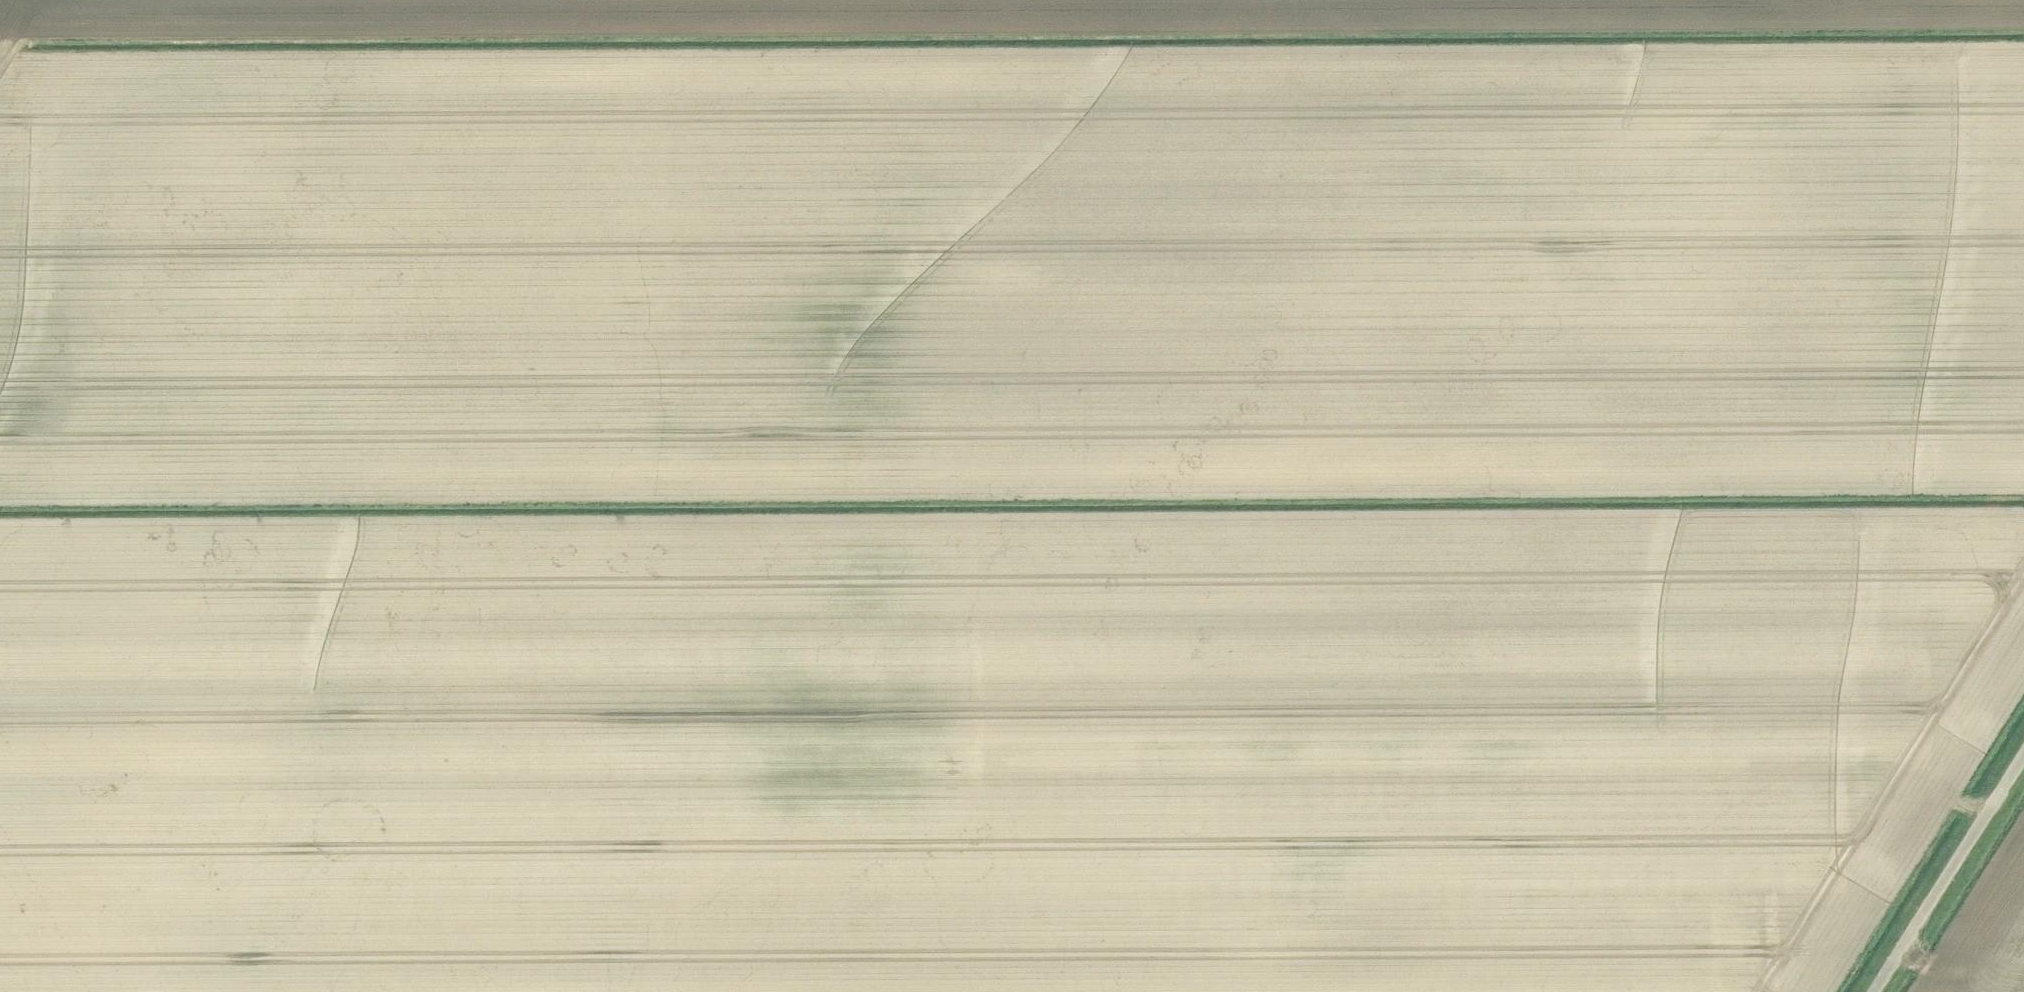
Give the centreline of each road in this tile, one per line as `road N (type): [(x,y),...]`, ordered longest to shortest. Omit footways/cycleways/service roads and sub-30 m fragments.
road 1 (unclassified): [(1873,991),(2023,752)]

